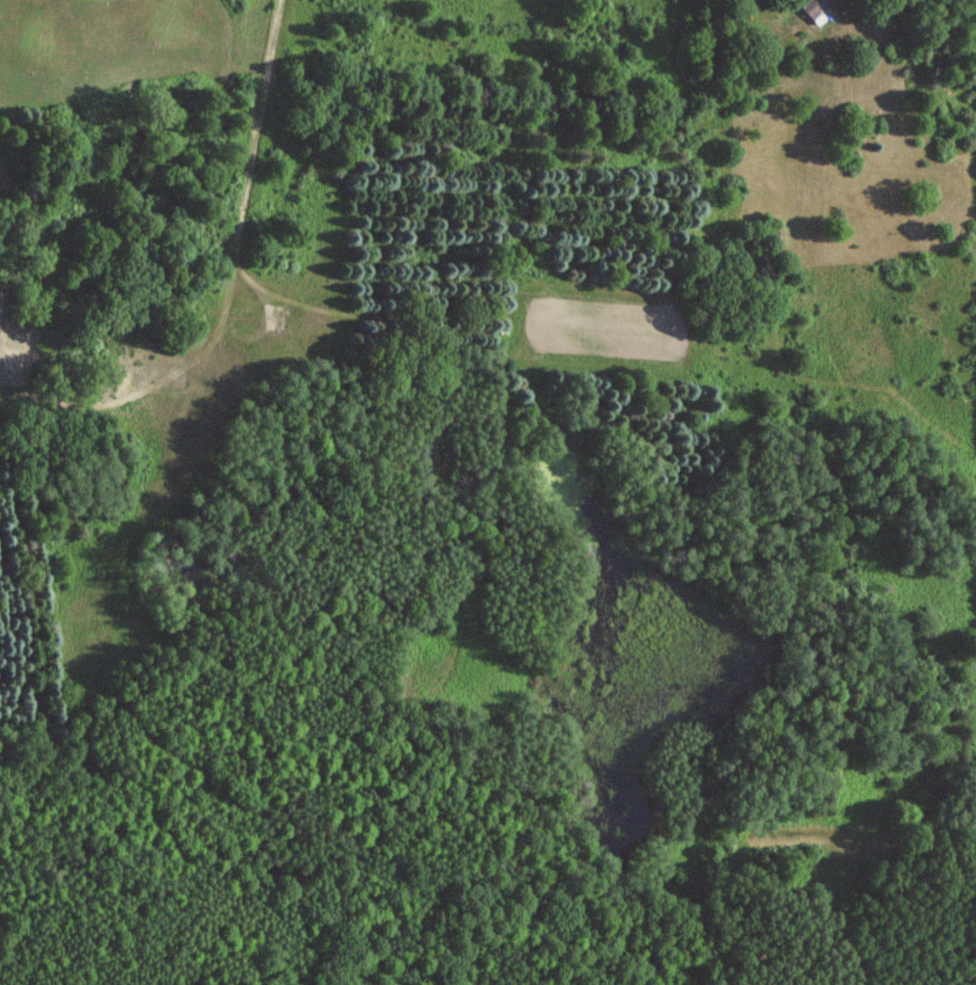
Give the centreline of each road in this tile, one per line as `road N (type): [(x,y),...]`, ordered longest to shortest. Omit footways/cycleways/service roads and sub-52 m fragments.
road 1 (residential): [(268,0),(213,364)]

